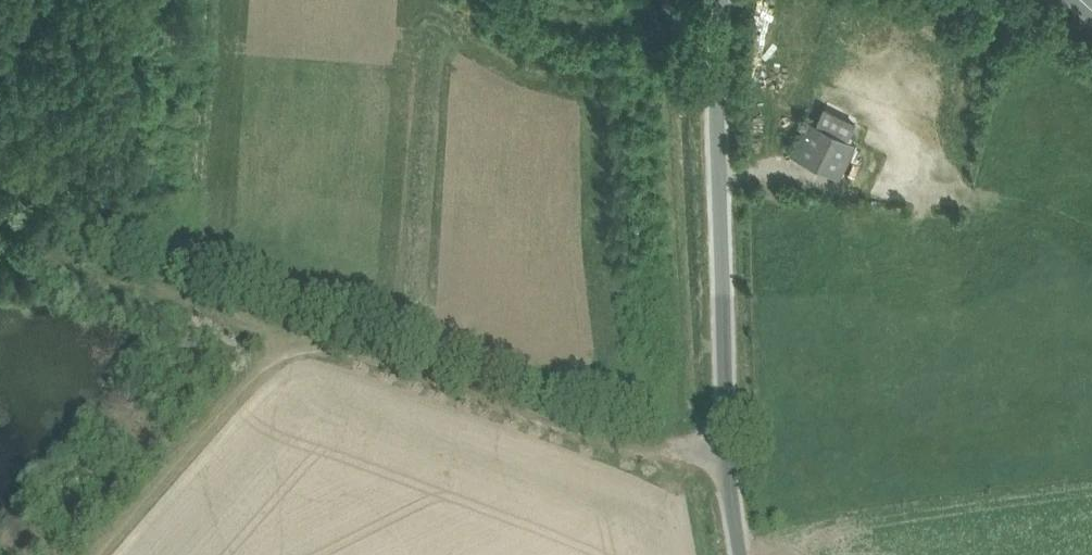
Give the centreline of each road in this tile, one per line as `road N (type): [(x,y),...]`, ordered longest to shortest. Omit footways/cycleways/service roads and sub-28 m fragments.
road 1 (track): [(153,283),(621,450),(727,443)]
road 2 (unclassified): [(739,554),(727,443),(716,72),(722,0)]
road 3 (track): [(96,554),(268,365),(300,352),(342,351)]

